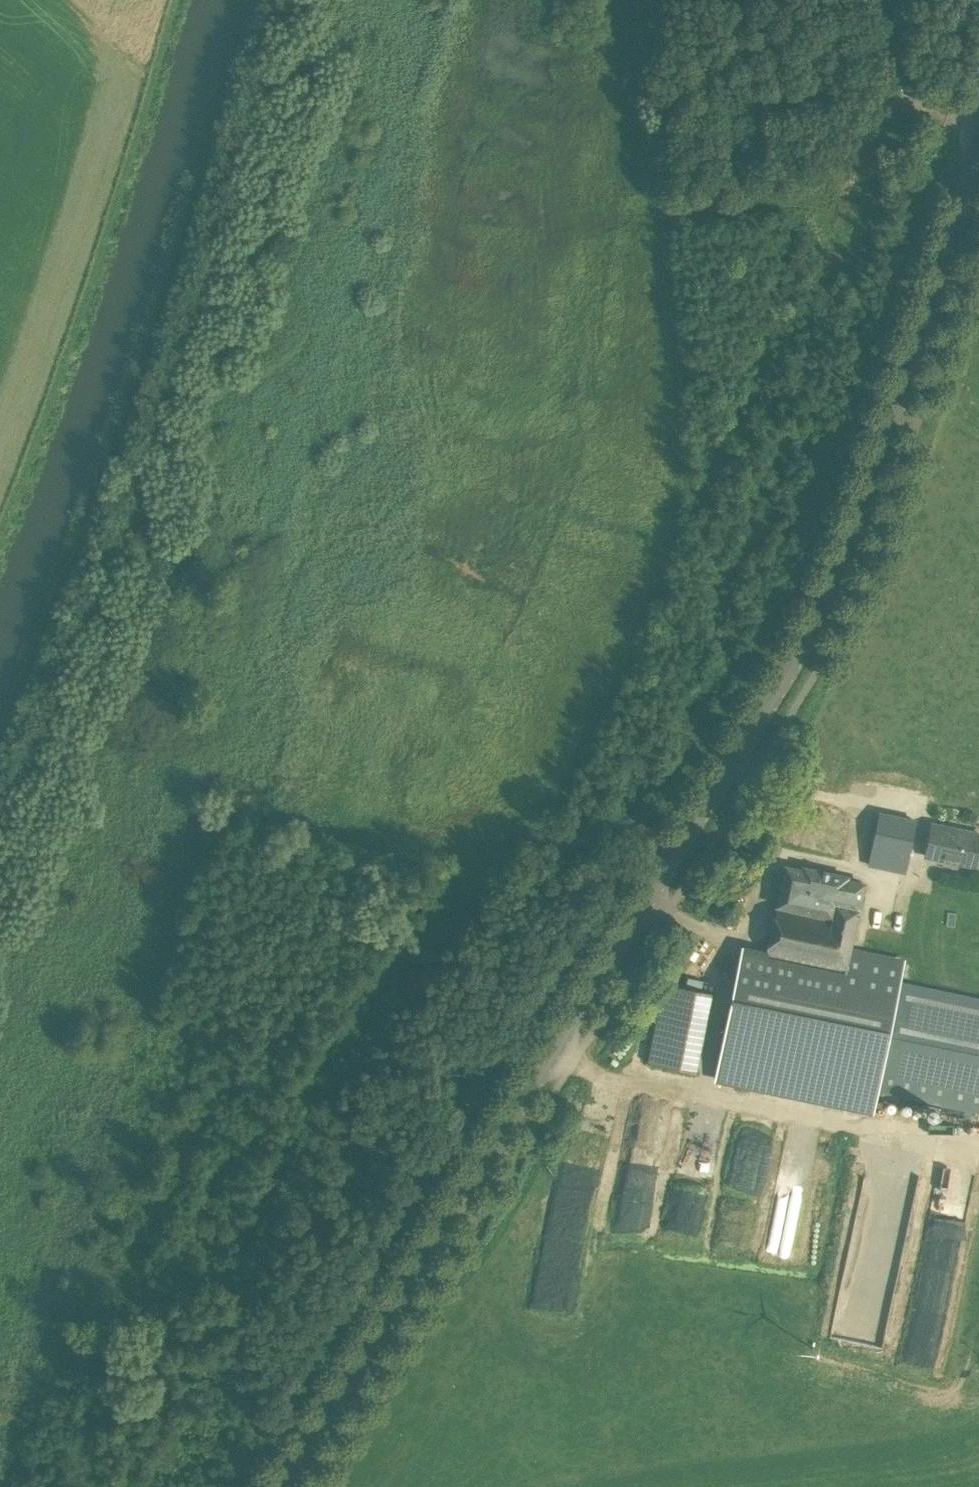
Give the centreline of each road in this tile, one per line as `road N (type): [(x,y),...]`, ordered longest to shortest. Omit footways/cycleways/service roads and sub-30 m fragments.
road 1 (tertiary): [(283,1486),(814,628),(870,509),(978,156)]
road 2 (unclassified): [(978,137),(926,112),(907,76),(896,0)]

